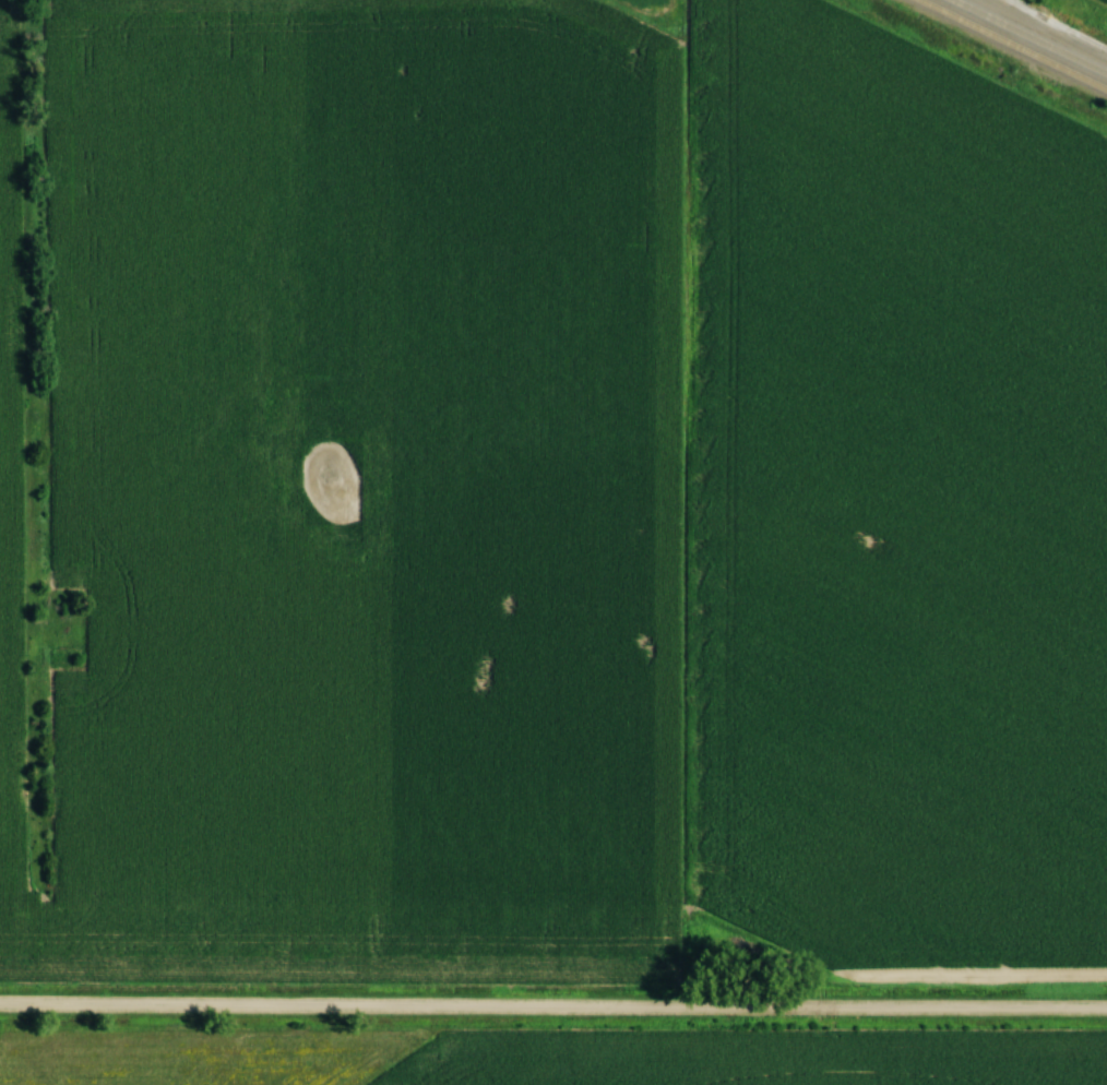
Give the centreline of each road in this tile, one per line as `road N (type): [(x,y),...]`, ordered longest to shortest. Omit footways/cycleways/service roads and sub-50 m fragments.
road 1 (residential): [(1106,1010),(0,1007)]

